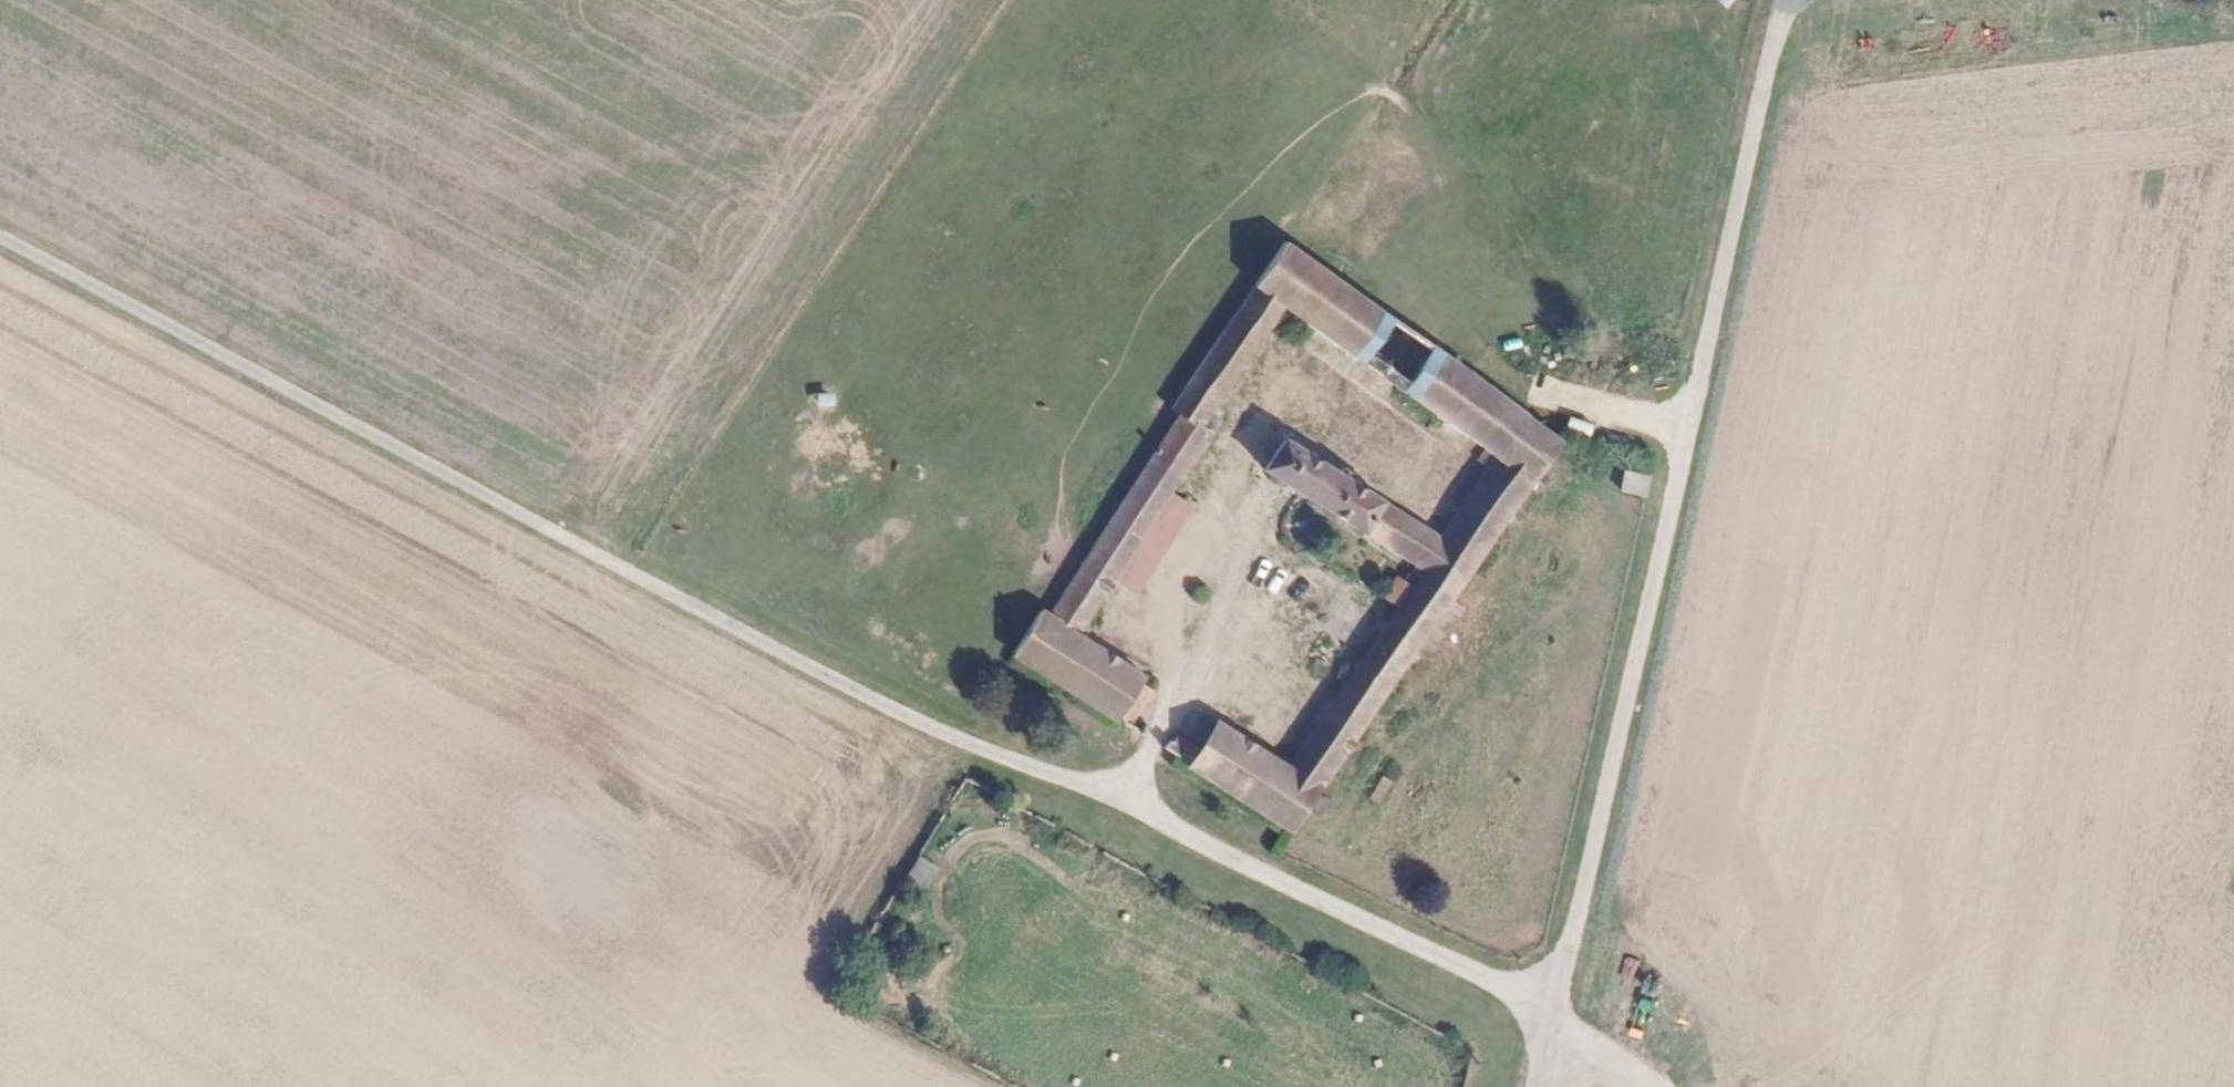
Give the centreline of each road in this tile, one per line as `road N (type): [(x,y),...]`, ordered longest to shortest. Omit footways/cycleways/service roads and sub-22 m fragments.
road 1 (unclassified): [(1559,1016),(1134,806),(922,724),(0,238)]
road 2 (unclassified): [(1559,1016),(1788,0)]

